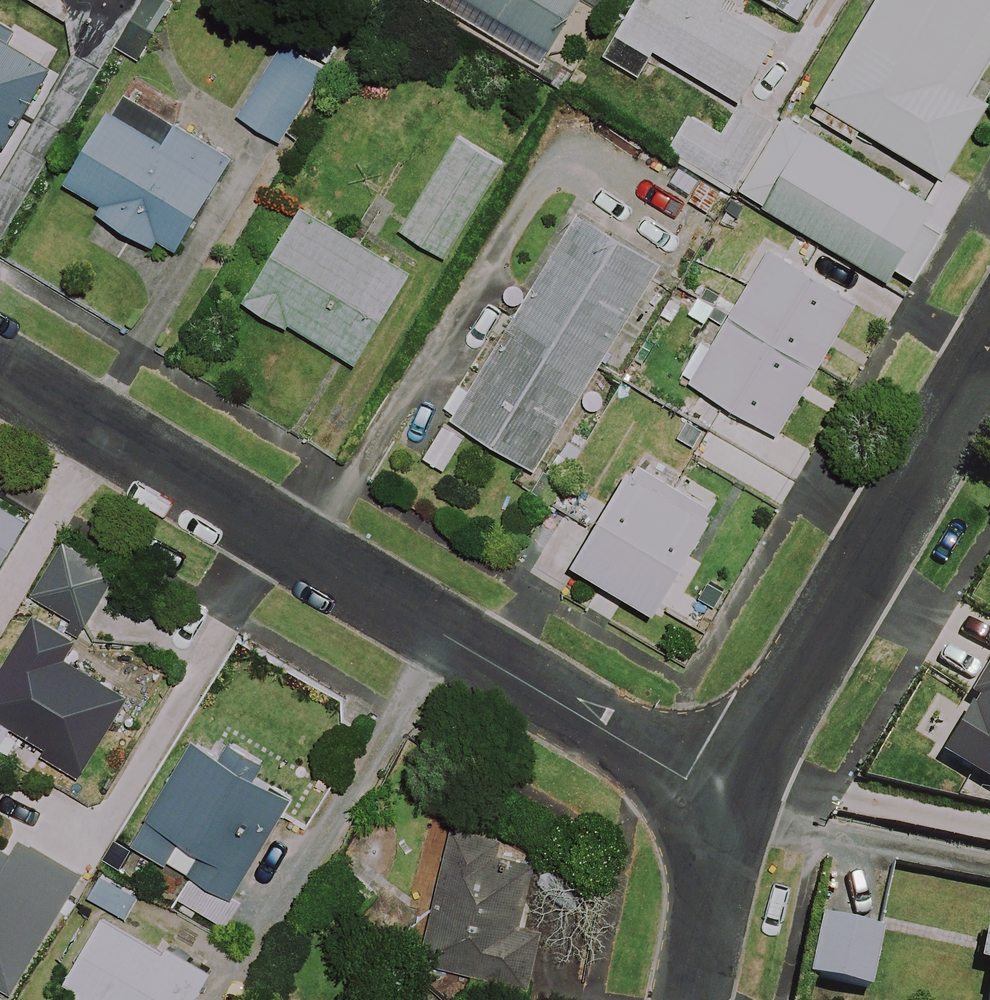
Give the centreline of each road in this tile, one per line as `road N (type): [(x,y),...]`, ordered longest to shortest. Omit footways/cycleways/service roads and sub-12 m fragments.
road 1 (residential): [(731,805),(0,369)]
road 2 (residential): [(731,805),(989,359)]
road 3 (residential): [(689,999),(731,805)]

